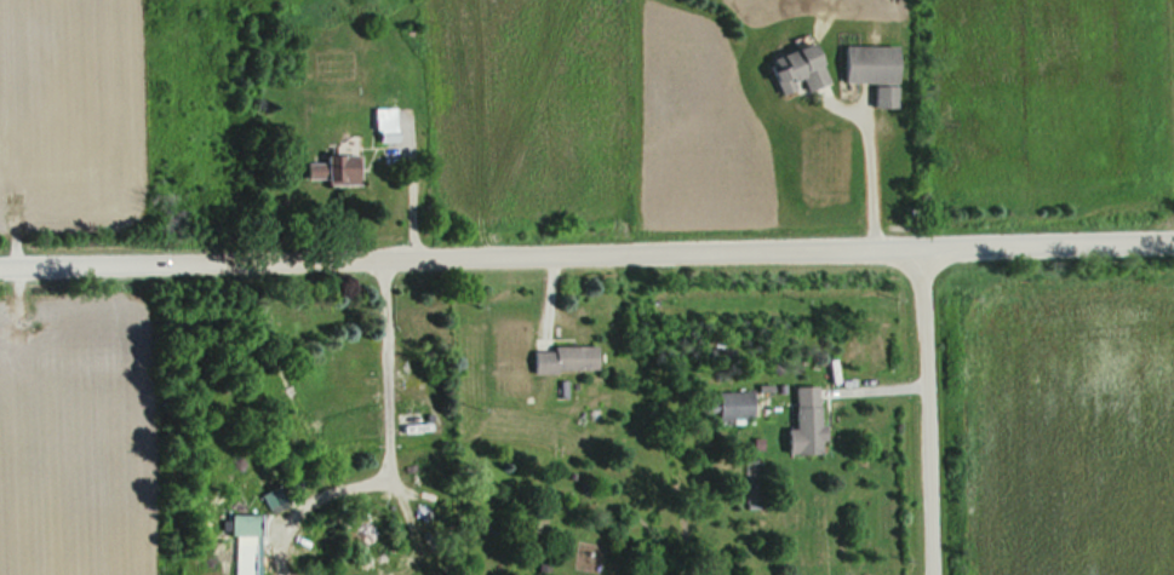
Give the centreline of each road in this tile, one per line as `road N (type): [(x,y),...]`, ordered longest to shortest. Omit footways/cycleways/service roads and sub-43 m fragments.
road 1 (residential): [(1173,241),(0,259)]
road 2 (residential): [(910,248),(927,574)]

